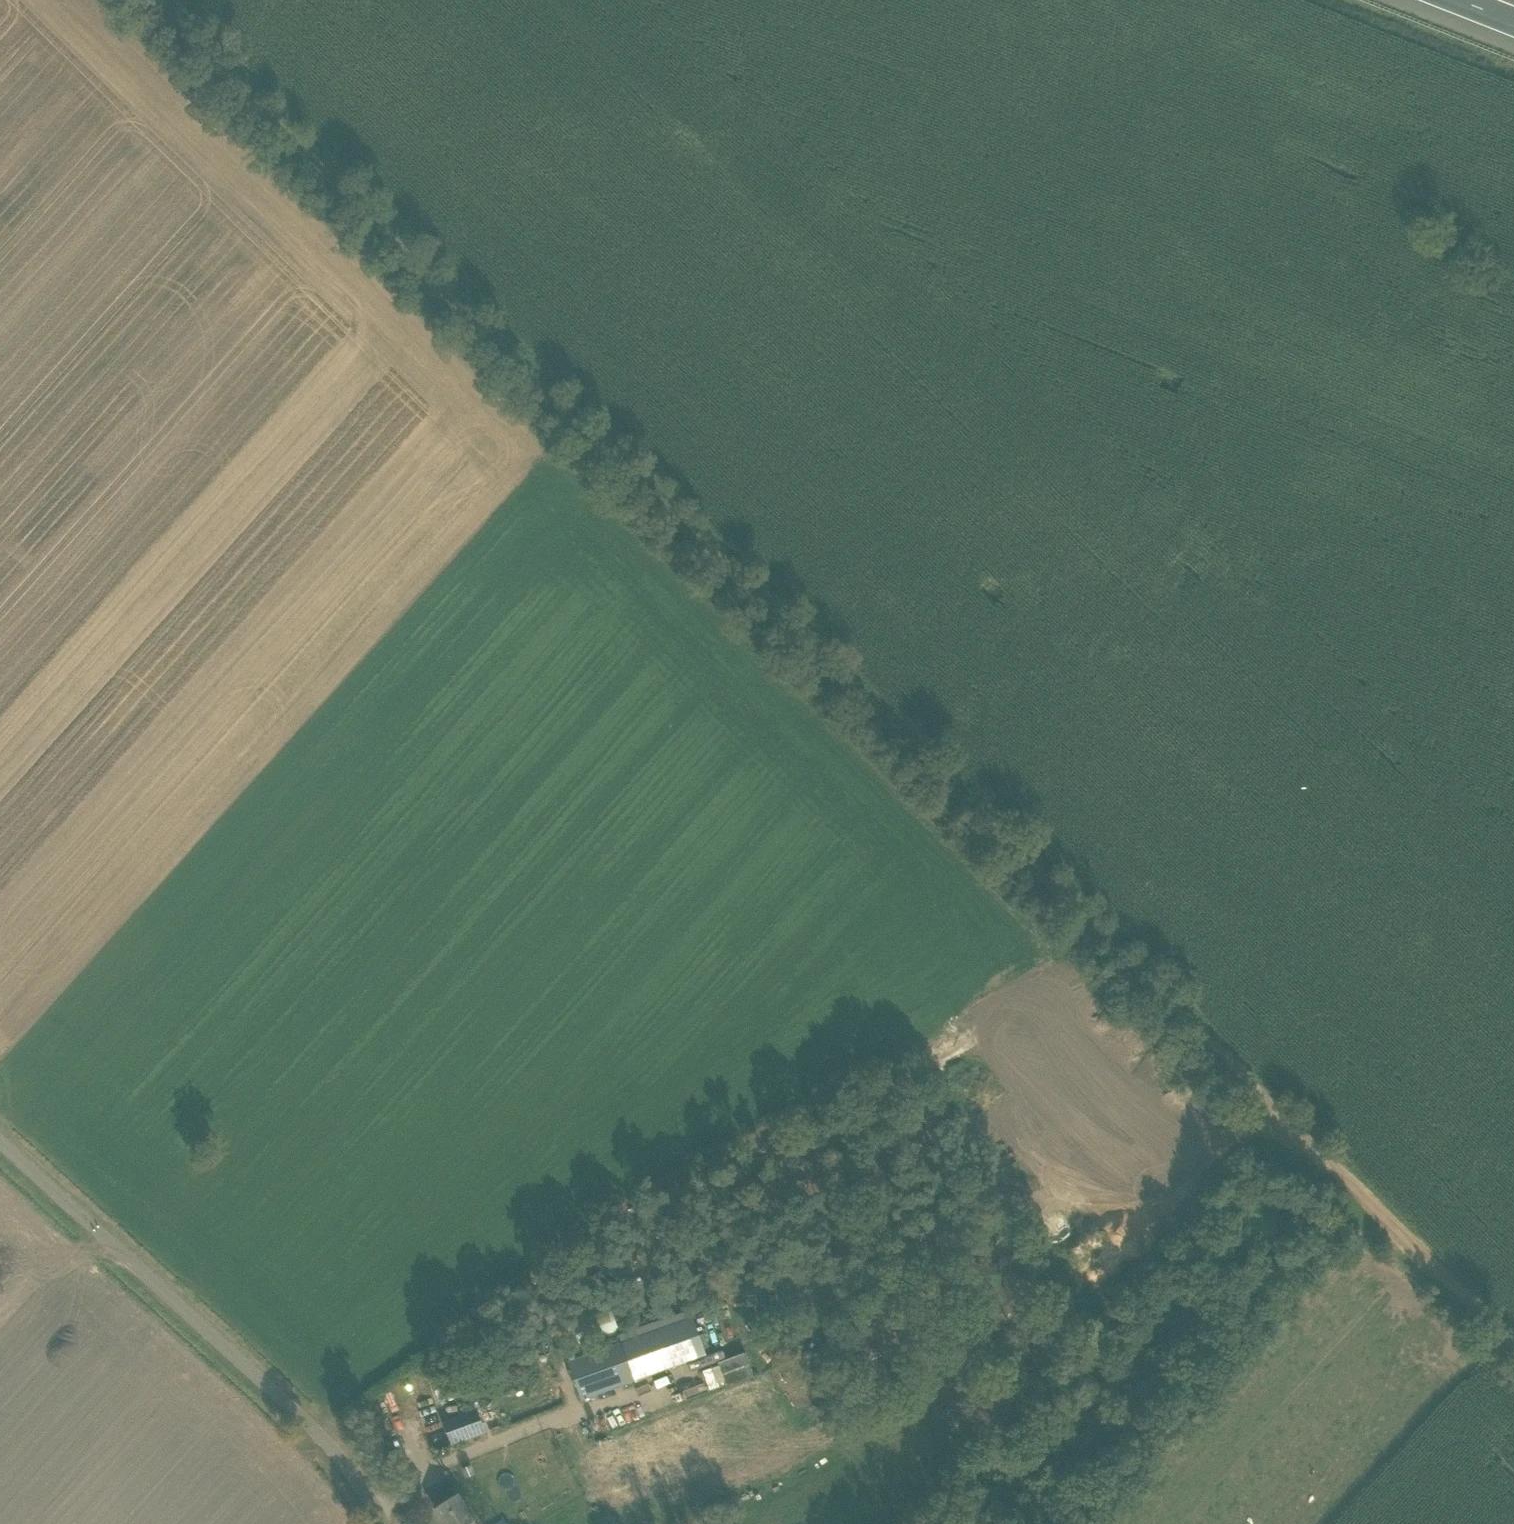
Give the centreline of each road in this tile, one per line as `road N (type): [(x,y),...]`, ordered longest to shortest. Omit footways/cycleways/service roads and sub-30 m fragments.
road 1 (track): [(165,0),(1513,1347)]
road 2 (unclassified): [(397,1523),(372,1476),(321,1414),(0,1124)]

